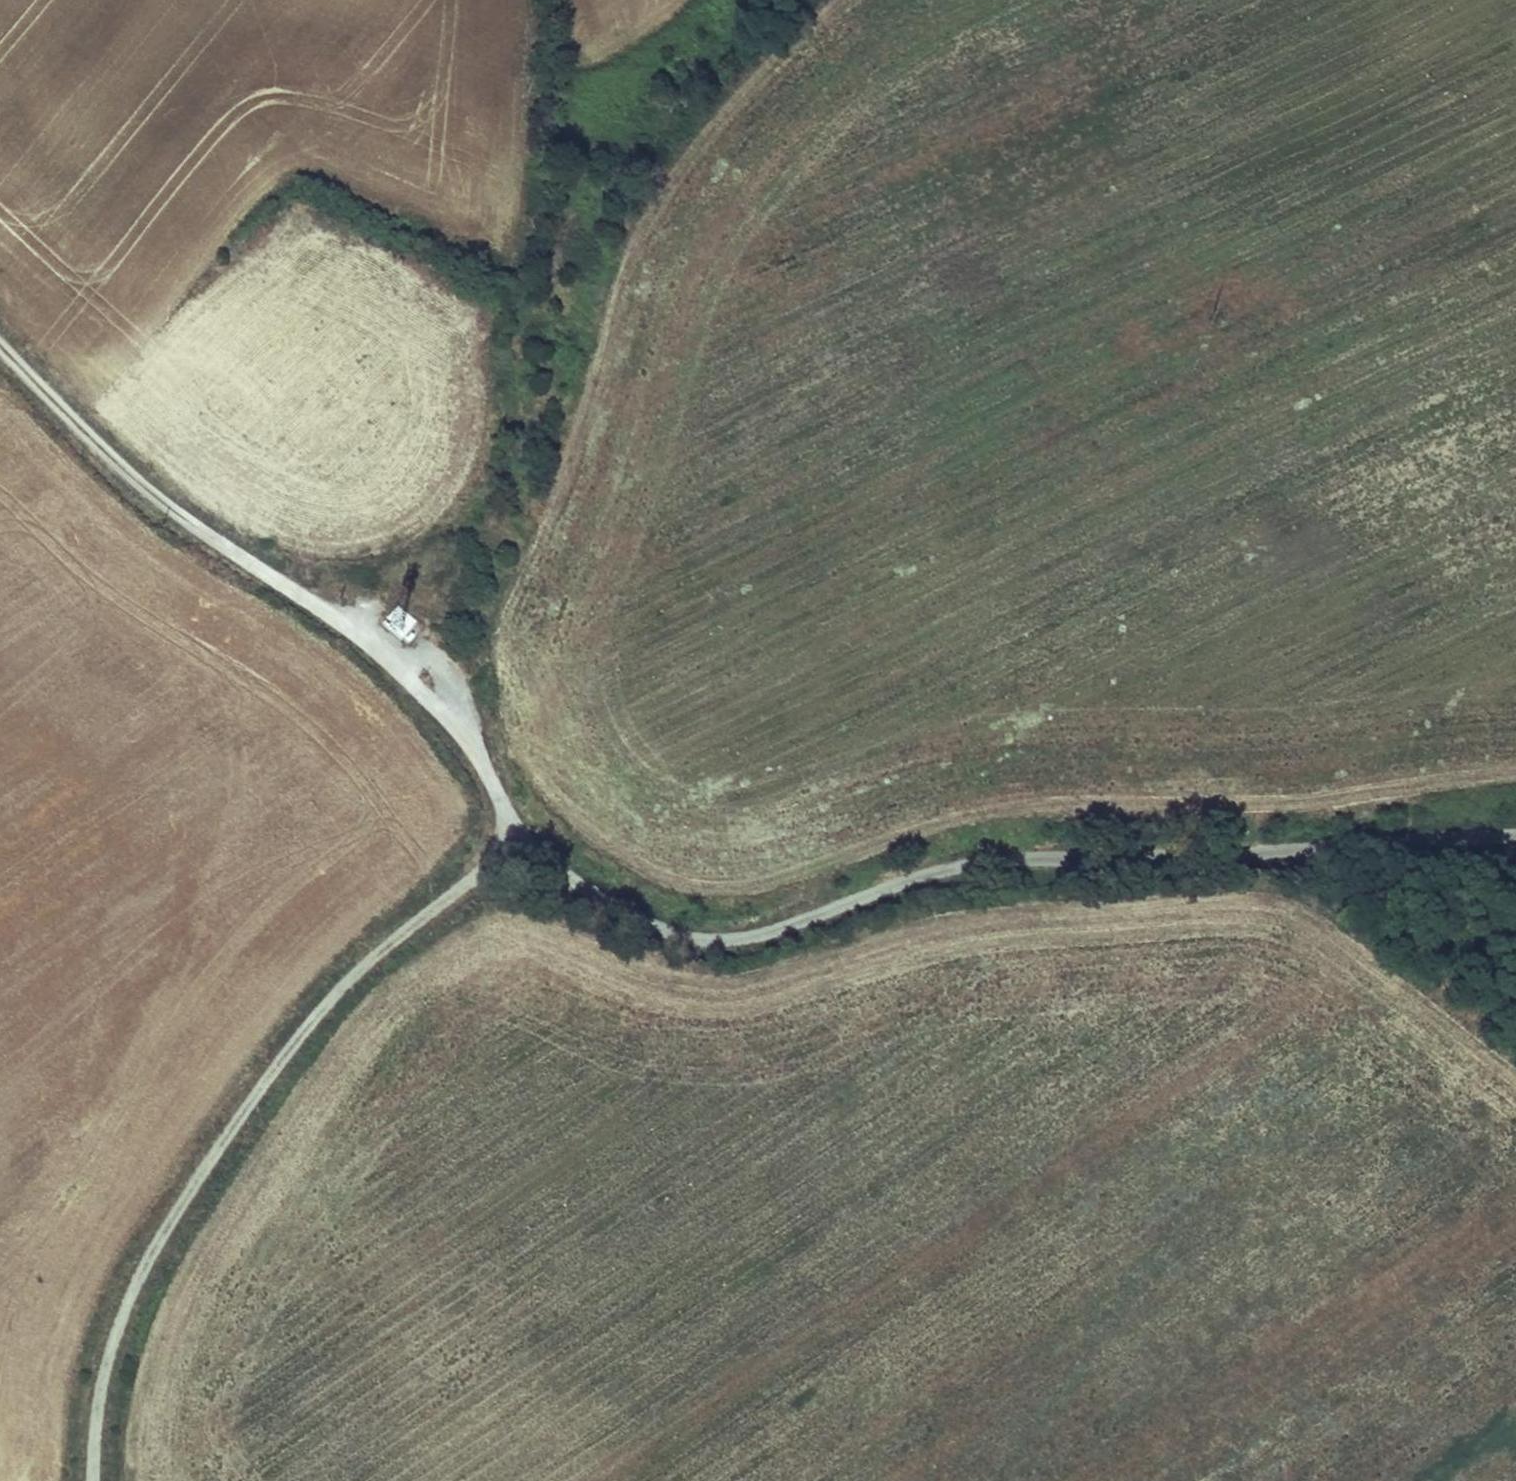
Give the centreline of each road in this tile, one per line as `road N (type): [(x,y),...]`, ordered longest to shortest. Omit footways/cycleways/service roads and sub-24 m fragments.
road 1 (unclassified): [(1515,836),(997,861),(736,940),(665,930),(523,847),(439,709),(360,636),(191,525),(0,343)]
road 2 (track): [(523,847),(378,952),(252,1100),(133,1283),(96,1408),(91,1480)]

